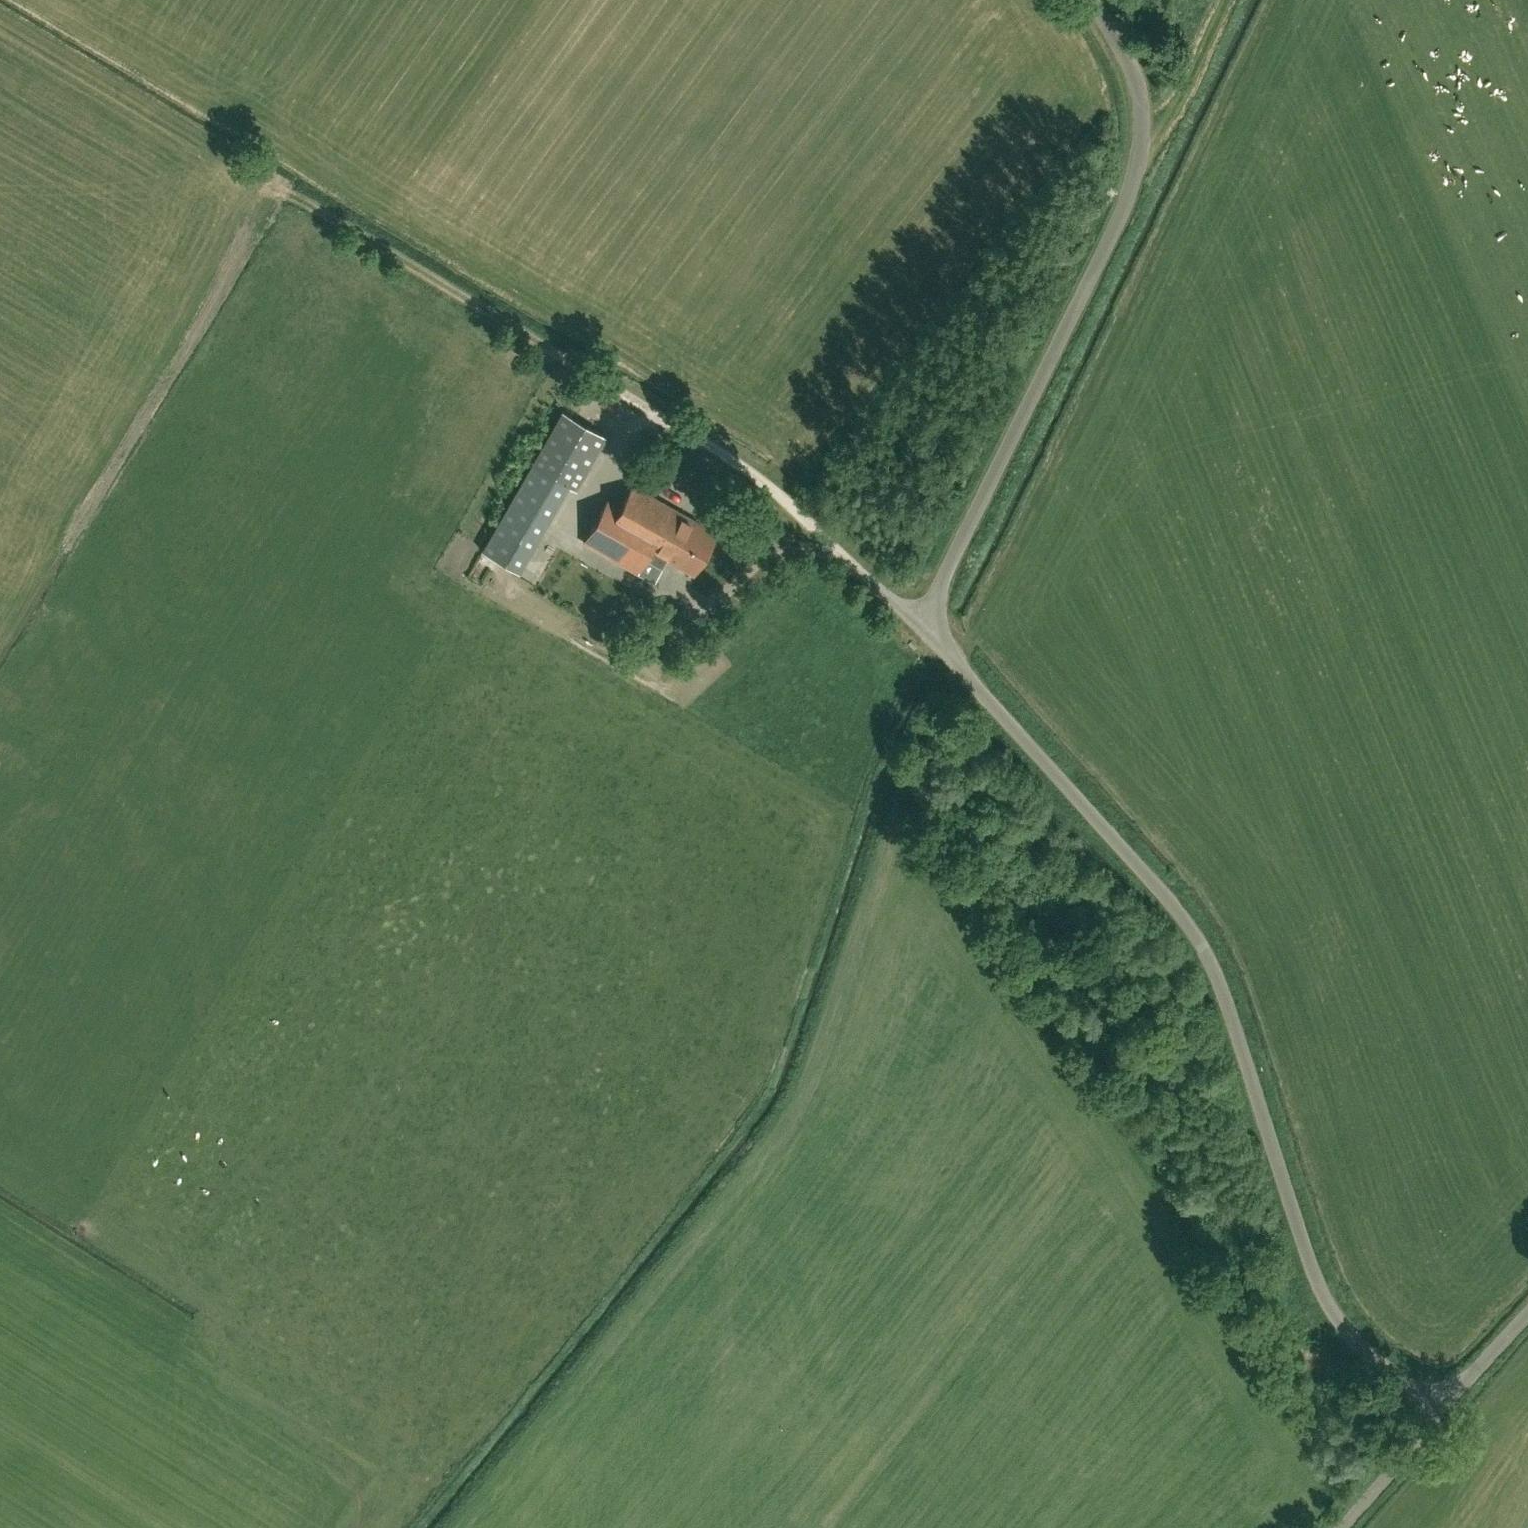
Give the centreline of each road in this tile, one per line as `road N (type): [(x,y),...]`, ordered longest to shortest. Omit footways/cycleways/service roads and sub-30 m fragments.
road 1 (unclassified): [(1438,1409),(1400,1384),(1325,1299),(1216,969),(1199,941),(923,625),(1129,195),(1142,106),(1136,78),(1093,0)]
road 2 (unclassified): [(1341,1527),(1438,1409)]
road 3 (unclassified): [(1438,1409),(1527,1314)]

